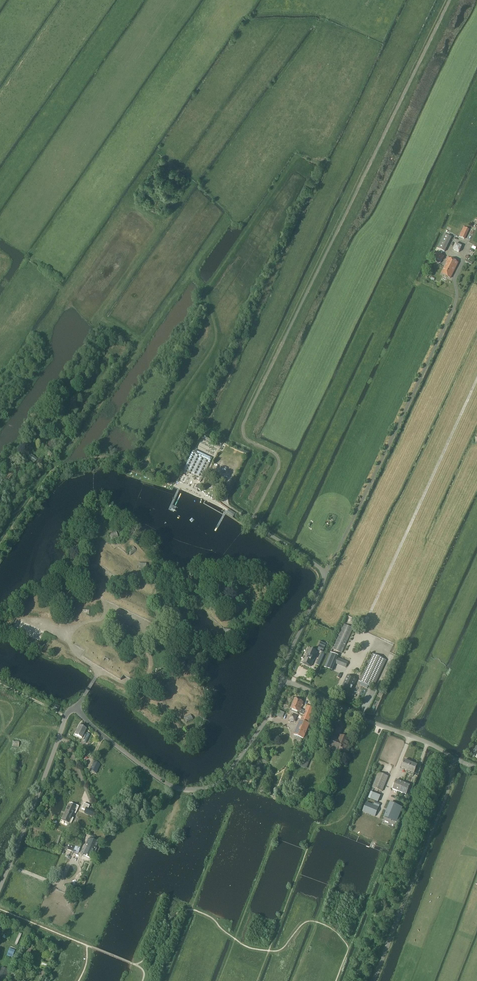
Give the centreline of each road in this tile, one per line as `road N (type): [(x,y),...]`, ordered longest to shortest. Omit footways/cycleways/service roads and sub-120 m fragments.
road 1 (unclassified): [(282,682),(233,767),(216,784),(194,790),(160,779),(71,710)]
road 2 (unclassified): [(282,682),(325,574),(240,515)]
road 3 (unclassified): [(476,768),(282,682)]
road 4 (unclassified): [(0,888),(71,710)]
road 5 (track): [(0,544),(56,468),(104,457),(144,466)]

